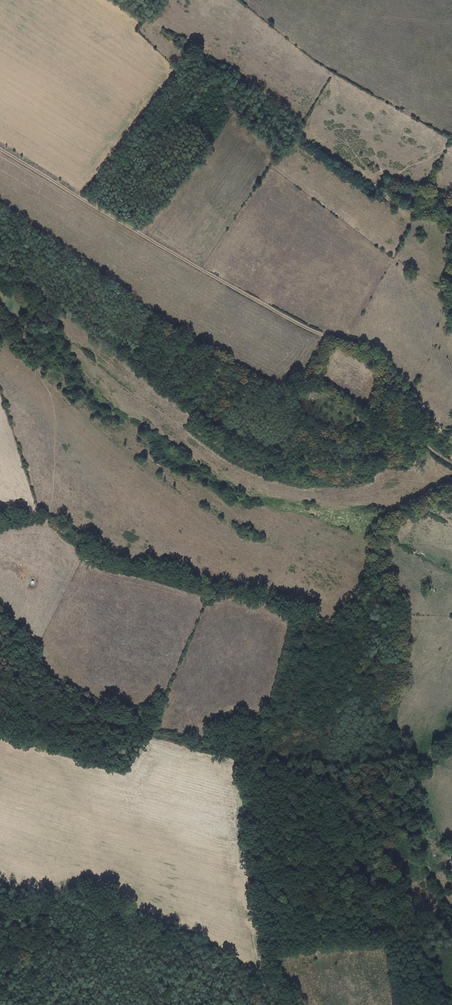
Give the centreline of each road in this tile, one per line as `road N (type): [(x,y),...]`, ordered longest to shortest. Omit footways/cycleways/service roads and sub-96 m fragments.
road 1 (track): [(451,463),(420,438),(394,382),(359,349),(283,316),(0,149)]
road 2 (track): [(284,1004),(258,978),(108,900),(72,896),(31,909),(0,906)]

